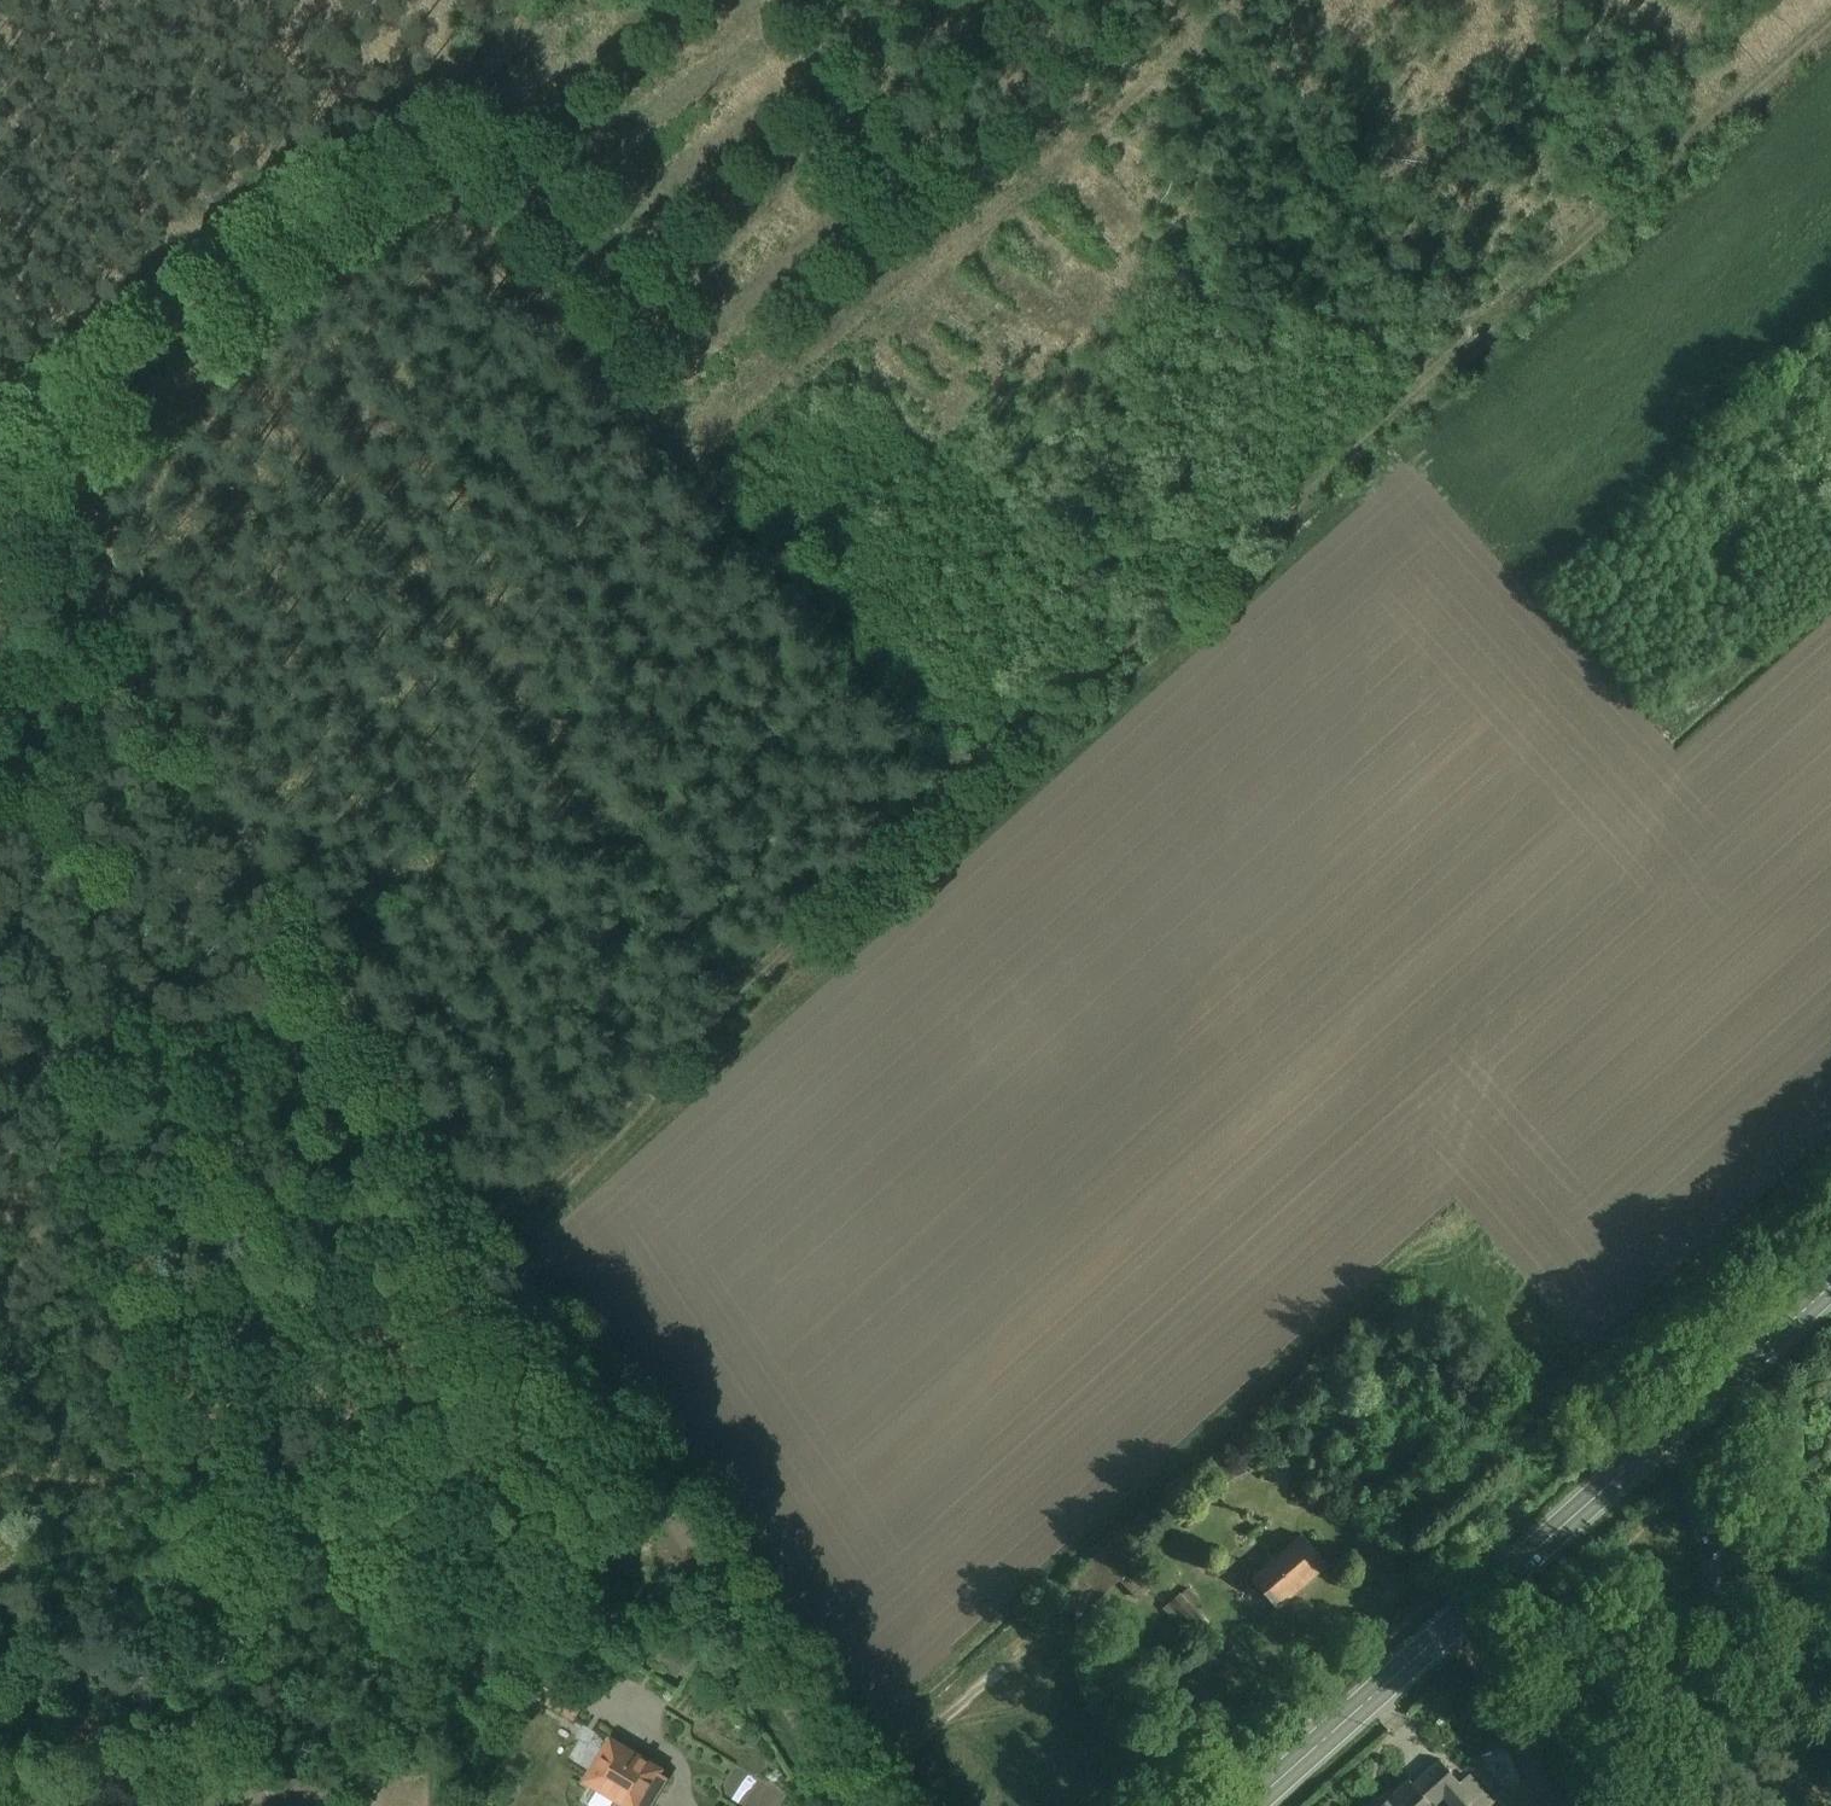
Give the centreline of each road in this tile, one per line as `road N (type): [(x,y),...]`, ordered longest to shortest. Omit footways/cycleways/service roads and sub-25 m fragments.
road 1 (track): [(850,1805),(259,828),(0,448)]
road 2 (secondary): [(1253,1805),(1830,1286)]

